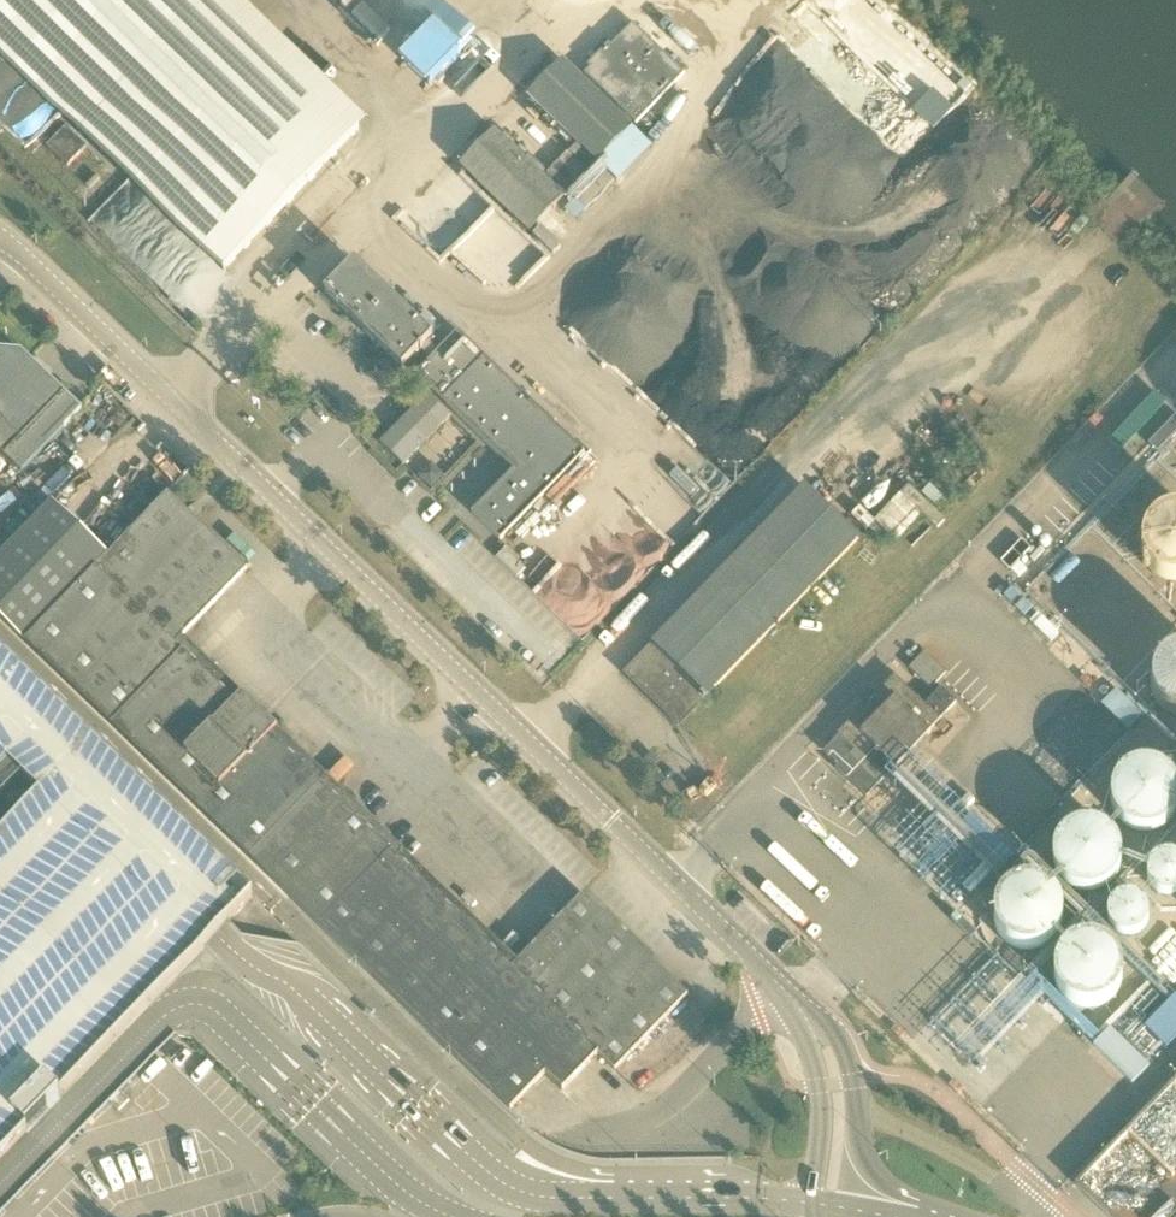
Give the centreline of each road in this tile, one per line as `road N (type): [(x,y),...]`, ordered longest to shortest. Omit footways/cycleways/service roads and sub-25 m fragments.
road 1 (unclassified): [(0,240),(785,995)]
road 2 (unclassified): [(948,1216),(896,1193),(868,1168),(846,1054),(835,1034),(785,995)]
road 3 (unclassified): [(592,1138),(660,1111),(785,995)]
road 4 (unclassified): [(785,995),(819,1091),(812,1216)]

